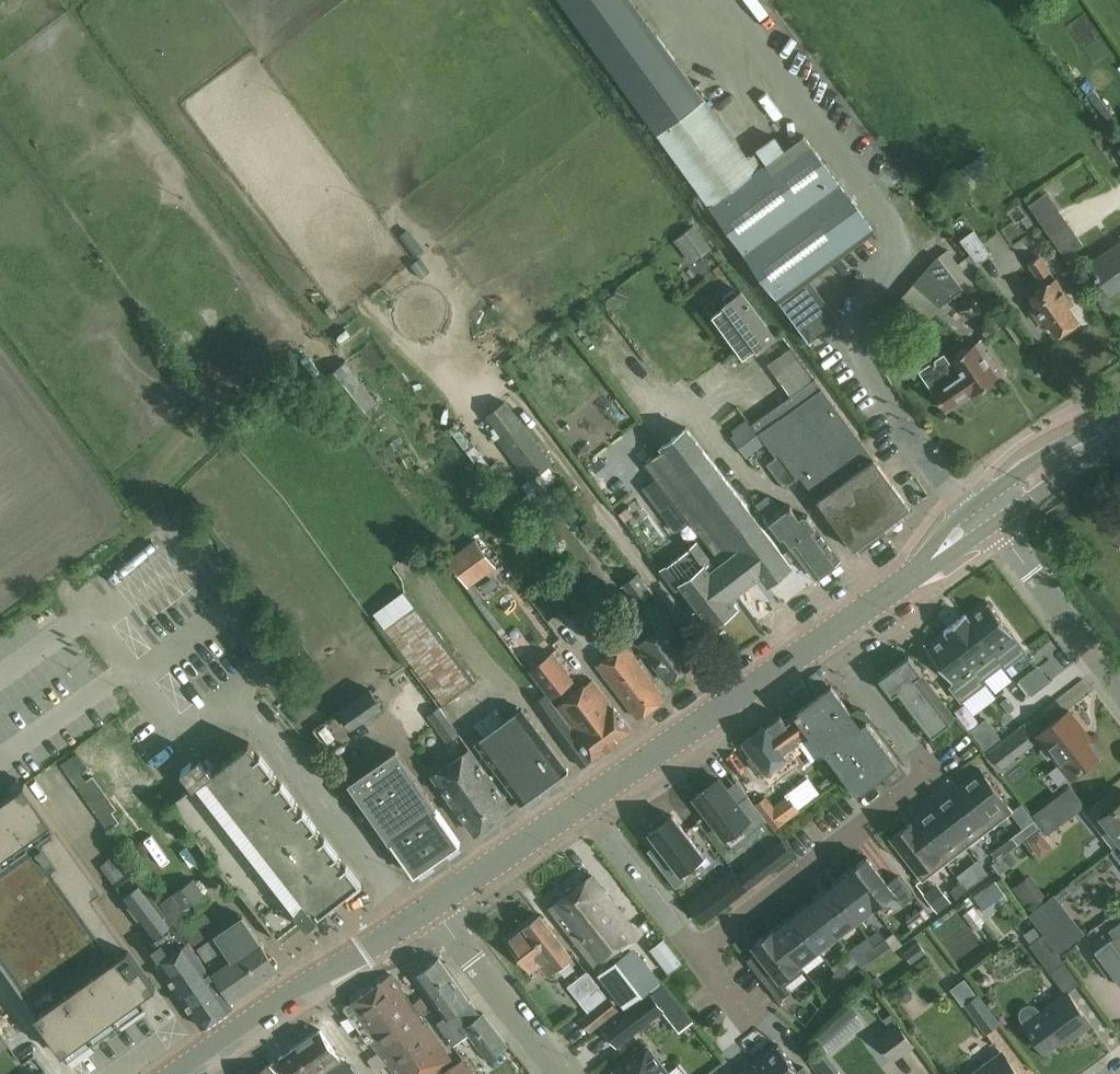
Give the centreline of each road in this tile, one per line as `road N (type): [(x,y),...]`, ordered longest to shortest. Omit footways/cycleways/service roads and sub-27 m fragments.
road 1 (primary): [(170,1073),(437,901)]
road 2 (primary): [(582,801),(834,632)]
road 3 (residential): [(936,773),(698,952)]
road 4 (residential): [(1119,699),(981,519)]
road 5 (residential): [(568,1073),(437,901)]
road 6 (residential): [(582,801),(698,952)]
road 7 (primary): [(834,632),(981,519)]
road 8 (primary): [(437,901),(582,801)]
road 9 (residential): [(834,632),(936,773)]
road 10 (primary): [(981,519),(1119,425)]

